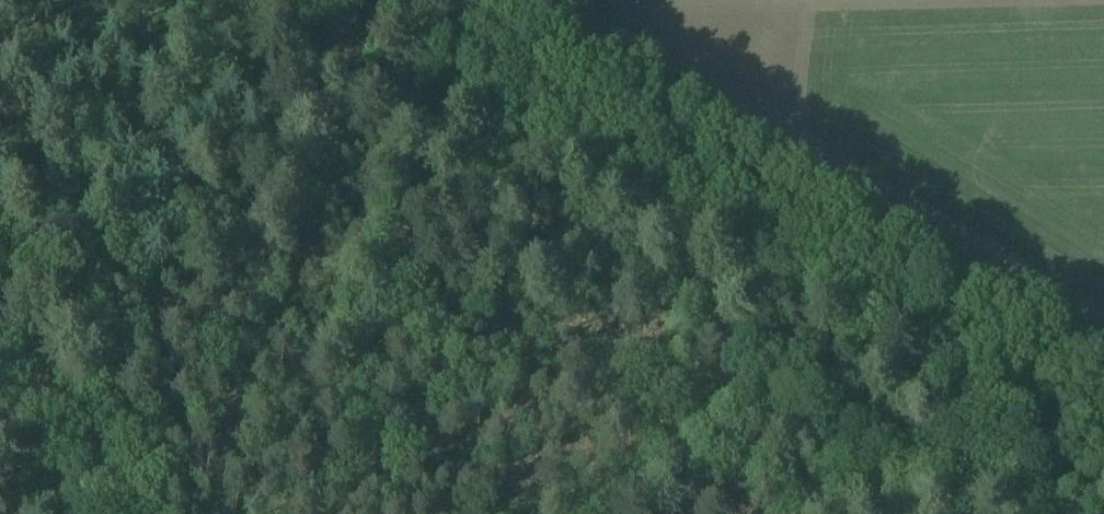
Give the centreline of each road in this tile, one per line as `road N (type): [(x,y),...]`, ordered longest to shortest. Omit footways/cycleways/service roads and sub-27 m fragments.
road 1 (track): [(771,368),(207,0)]
road 2 (track): [(1001,513),(771,368)]
road 3 (track): [(771,368),(580,513)]
road 4 (track): [(117,513),(0,333)]

